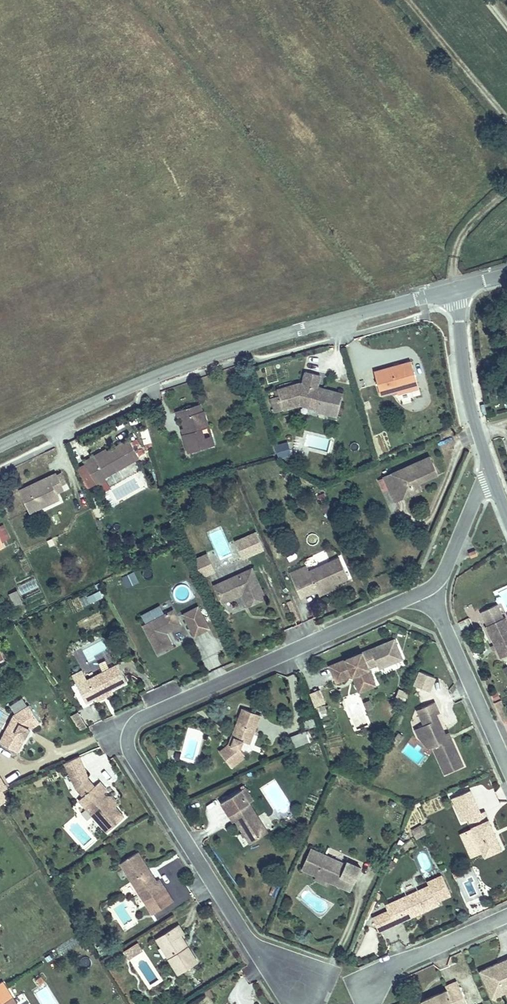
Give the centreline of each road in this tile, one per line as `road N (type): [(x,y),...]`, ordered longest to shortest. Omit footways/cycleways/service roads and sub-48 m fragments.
road 1 (residential): [(428,589),(131,727),(133,757),(249,942),(298,984)]
road 2 (tertiary): [(0,446),(201,360),(455,288)]
road 3 (unclassified): [(455,288),(463,370),(493,479)]
road 4 (residential): [(428,589),(506,766)]
road 5 (residential): [(506,915),(403,960),(366,987)]
road 6 (residential): [(493,479),(477,494),(428,589)]

